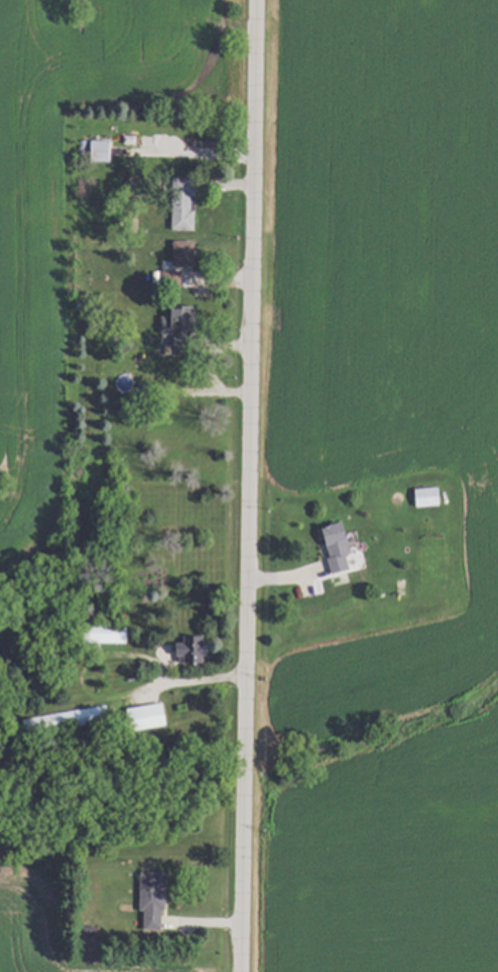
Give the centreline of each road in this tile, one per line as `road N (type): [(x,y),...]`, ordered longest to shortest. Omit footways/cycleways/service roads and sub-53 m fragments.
road 1 (residential): [(241,971),(254,0)]

